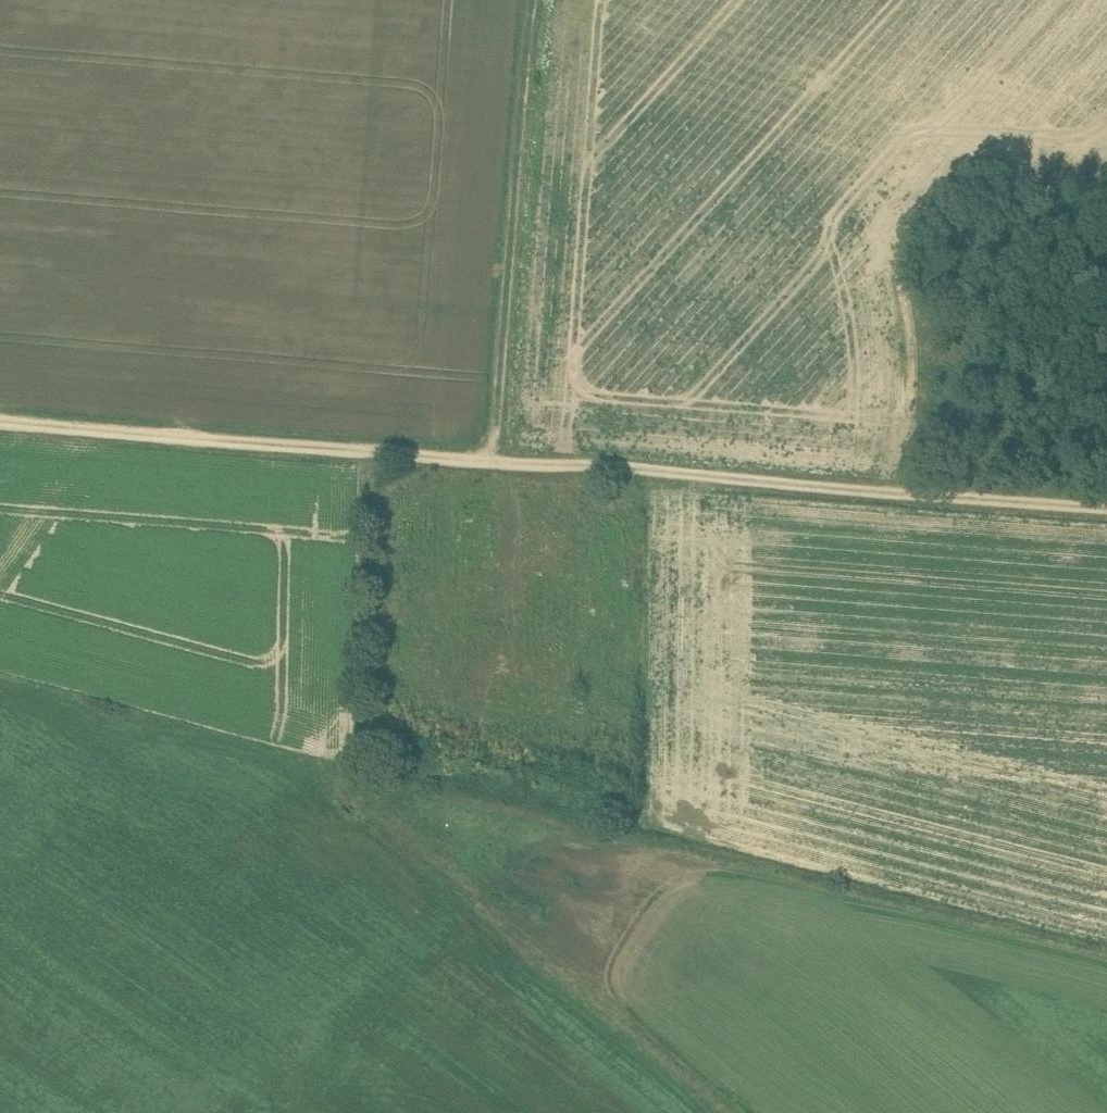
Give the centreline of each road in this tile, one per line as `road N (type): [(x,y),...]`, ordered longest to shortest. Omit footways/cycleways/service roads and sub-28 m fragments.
road 1 (track): [(0,424),(1106,501)]
road 2 (track): [(363,805),(731,1112)]
road 3 (track): [(487,456),(525,0)]

